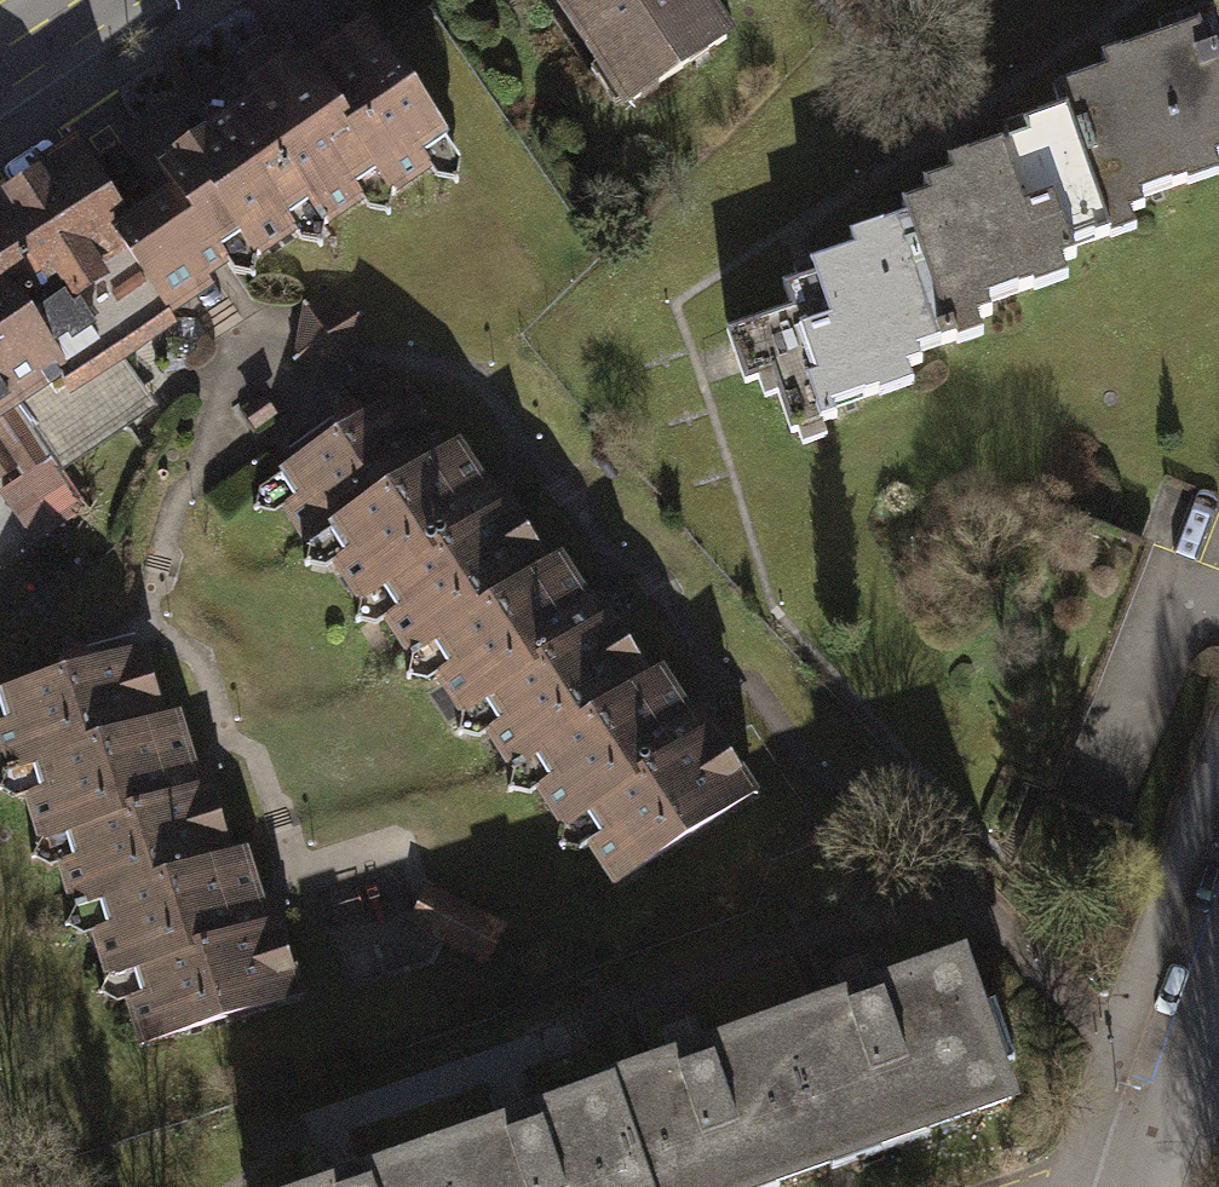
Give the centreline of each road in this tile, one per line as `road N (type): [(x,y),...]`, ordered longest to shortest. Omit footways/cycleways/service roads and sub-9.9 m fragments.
road 1 (residential): [(1218,985),(1154,1186)]

